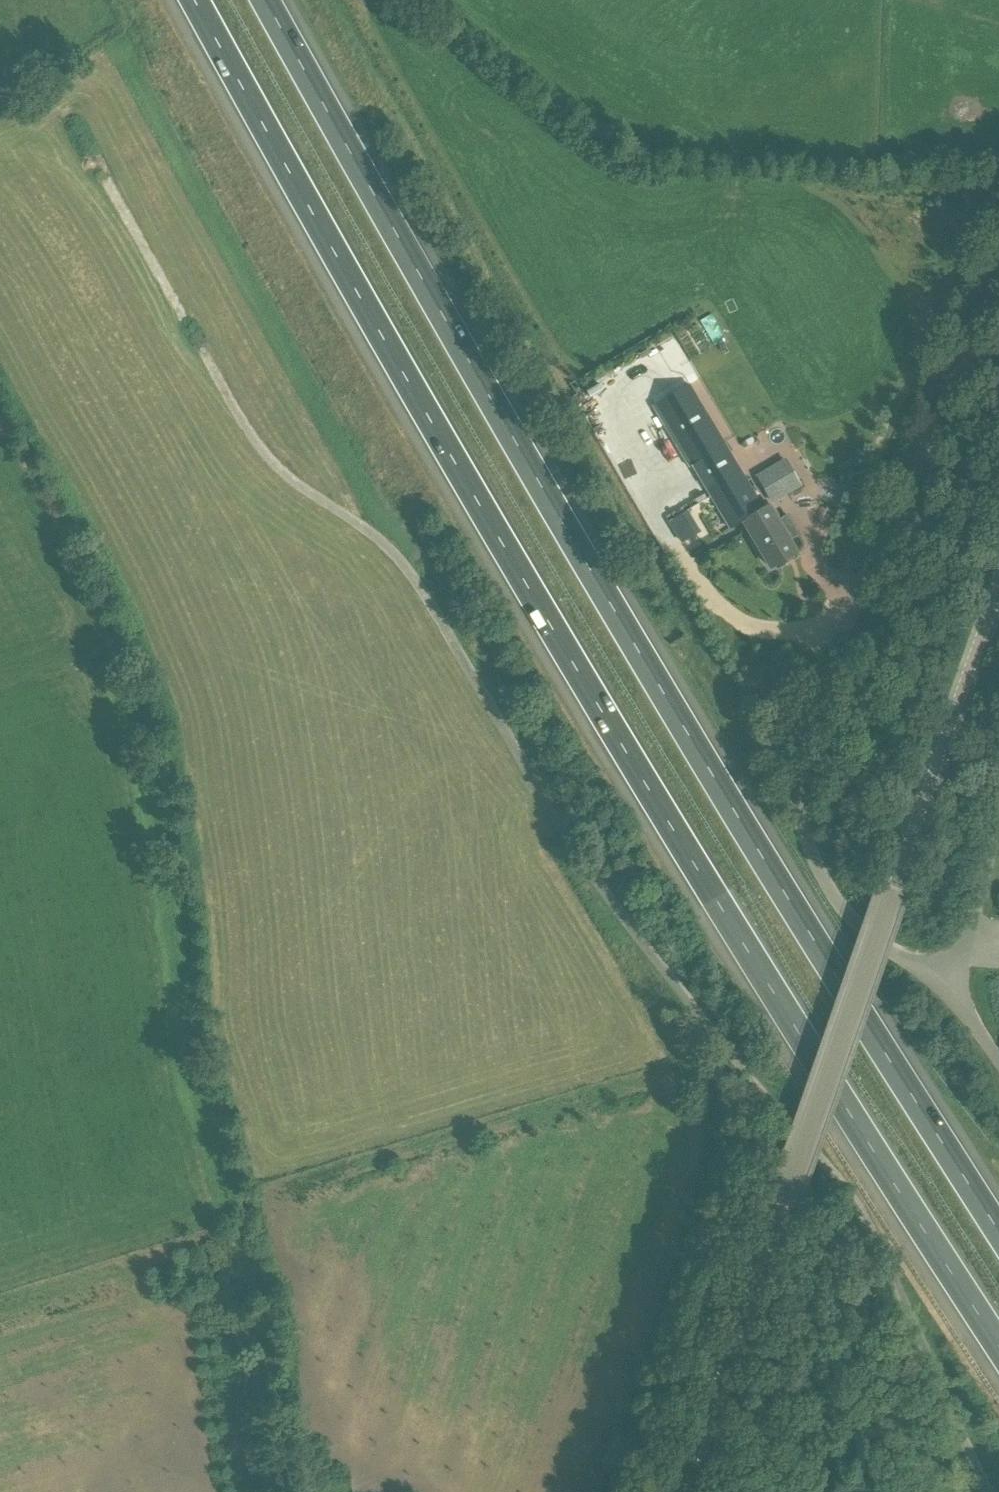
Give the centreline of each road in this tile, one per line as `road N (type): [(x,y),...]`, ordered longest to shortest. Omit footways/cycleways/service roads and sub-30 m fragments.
road 1 (unclassified): [(989,1491),(850,1197),(662,958),(414,576),(285,474),(74,114)]
road 2 (motorway): [(193,0),(455,475),(803,1049),(998,1344)]
road 3 (motorway): [(998,1226),(516,445),(268,0)]
road 4 (tertiary): [(679,1491),(998,589)]
road 5 (unclassified): [(947,997),(856,926),(822,879),(800,812),(798,741),(998,288)]
road 6 (residential): [(947,997),(998,833)]

